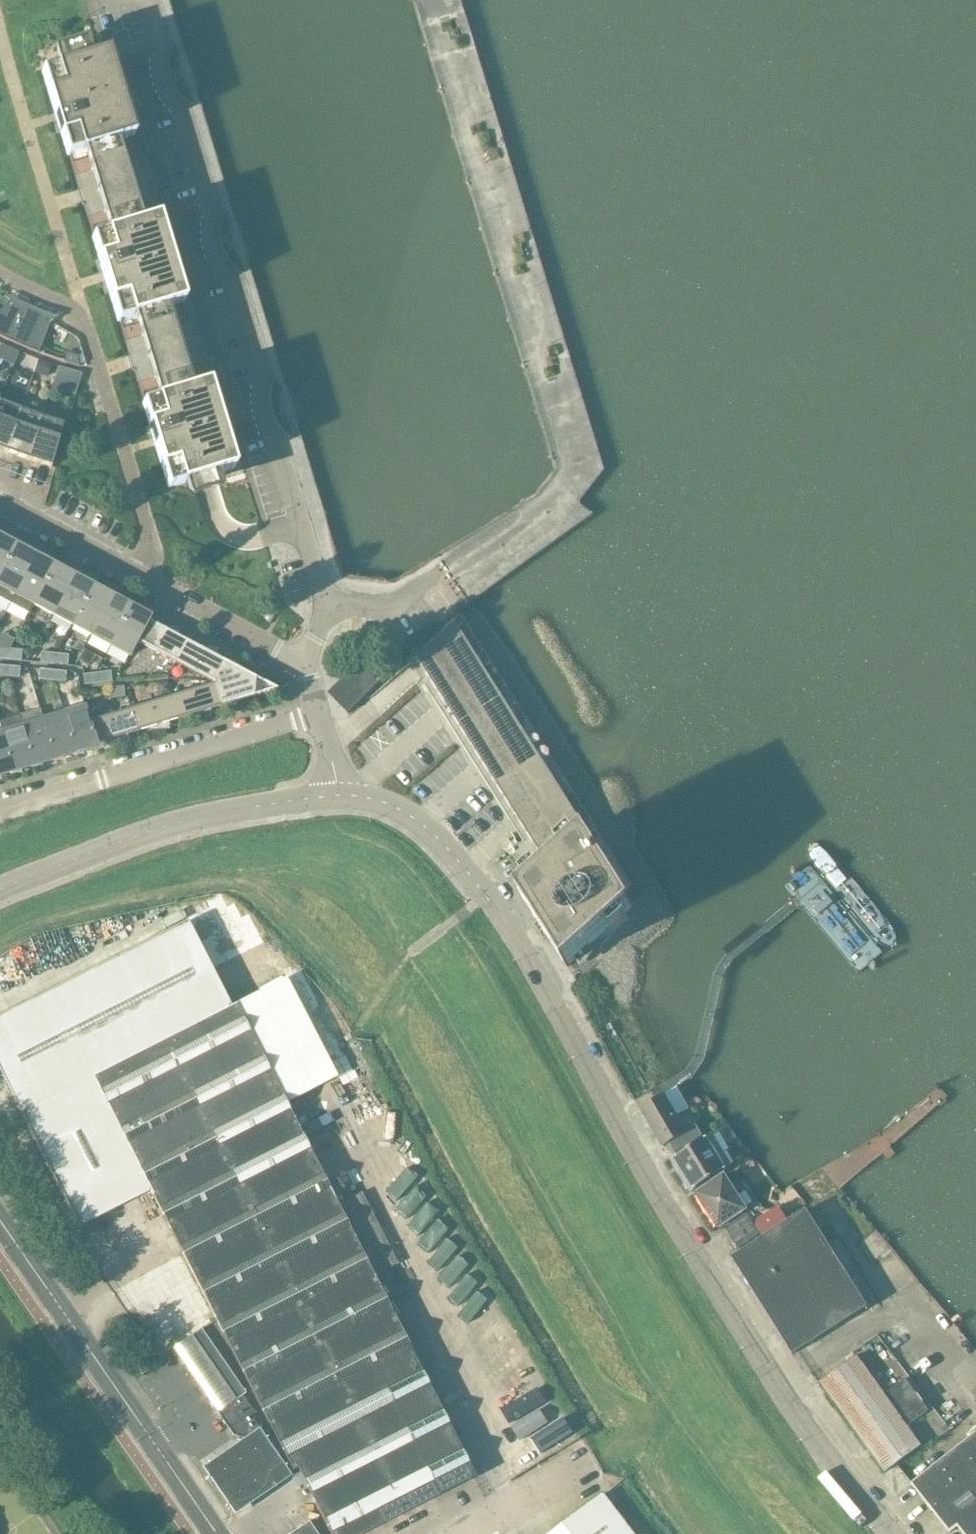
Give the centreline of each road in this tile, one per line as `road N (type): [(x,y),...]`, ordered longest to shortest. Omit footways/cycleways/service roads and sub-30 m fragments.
road 1 (unclassified): [(891,1533),(795,1414),(486,896),(421,824),(337,796)]
road 2 (residential): [(327,606),(146,0)]
road 3 (tertiary): [(217,1533),(0,1220)]
road 4 (unclassified): [(0,891),(178,822),(337,796)]
road 5 (residential): [(305,660),(0,502)]
road 6 (residential): [(319,714),(0,809)]
road 7 (unclassified): [(471,1533),(574,1472)]

